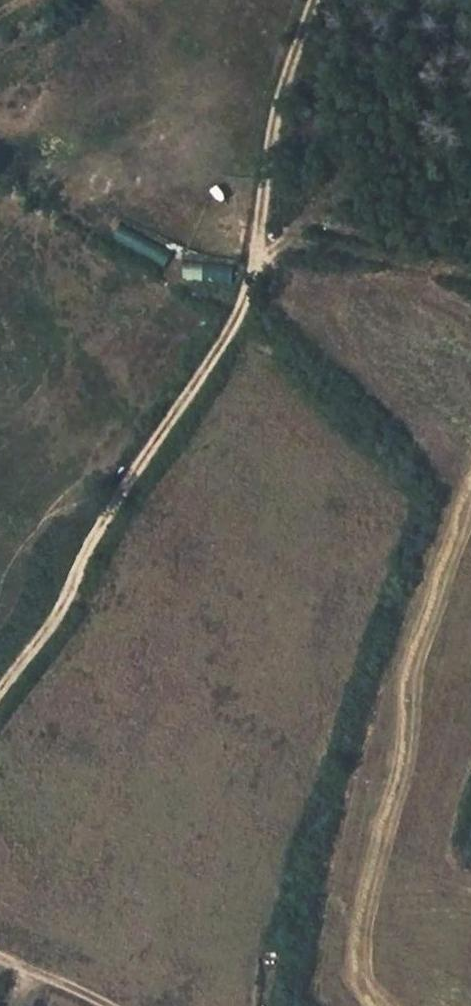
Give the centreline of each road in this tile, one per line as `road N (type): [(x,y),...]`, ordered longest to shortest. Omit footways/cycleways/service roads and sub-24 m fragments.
road 1 (track): [(0,699),(46,650),(100,537),(254,289),(291,79),(321,0)]
road 2 (track): [(259,260),(306,219),(467,265)]

